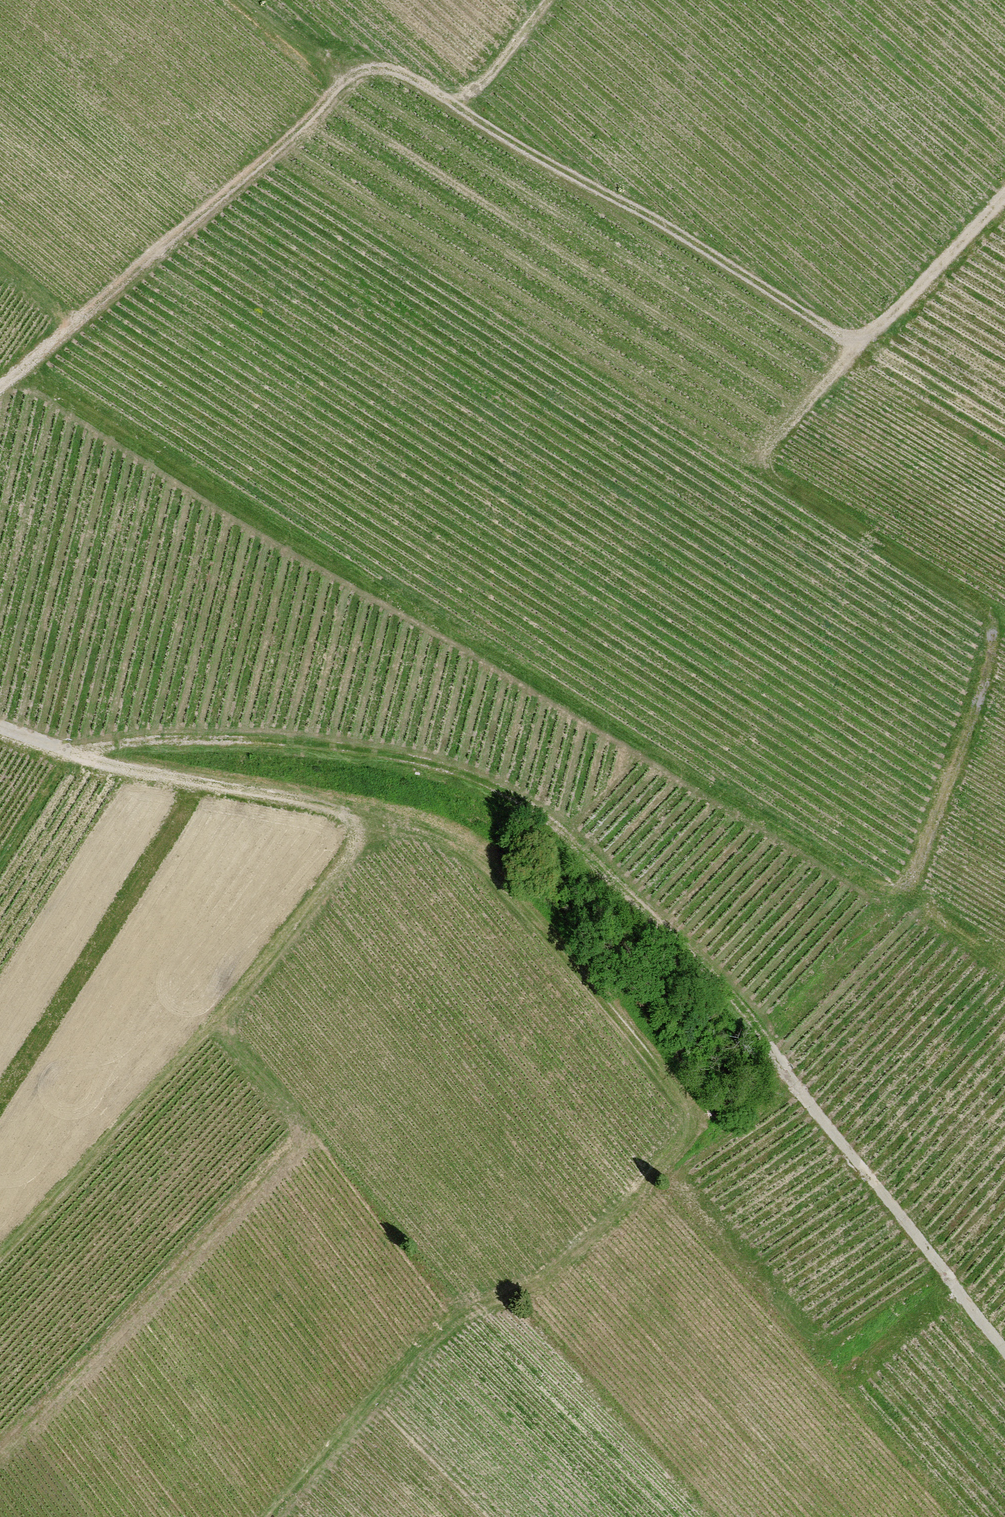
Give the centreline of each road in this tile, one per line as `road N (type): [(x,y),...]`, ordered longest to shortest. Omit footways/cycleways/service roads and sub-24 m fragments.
road 1 (track): [(270,1516),(445,1320),(547,1277),(649,1183),(681,1138),(684,1106),(523,903),(459,842),(345,809),(67,750),(162,741),(310,748),(420,765),(518,801),(727,997),(1004,1350)]
road 2 (track): [(24,366),(366,583),(879,890),(913,890)]
road 3 (track): [(1004,967),(913,890),(979,705),(995,618),(754,464),(859,341)]
road 4 (track): [(0,386),(199,221),(353,78),(388,69),(462,109),(550,0)]
road 5 (track): [(859,341),(462,109)]
road 6 (track): [(379,818),(218,1023),(296,1127)]
road 7 (track): [(218,1023),(0,1262)]
road 8 (track): [(859,341),(1004,196)]
road 9 (track): [(353,78),(243,0)]

